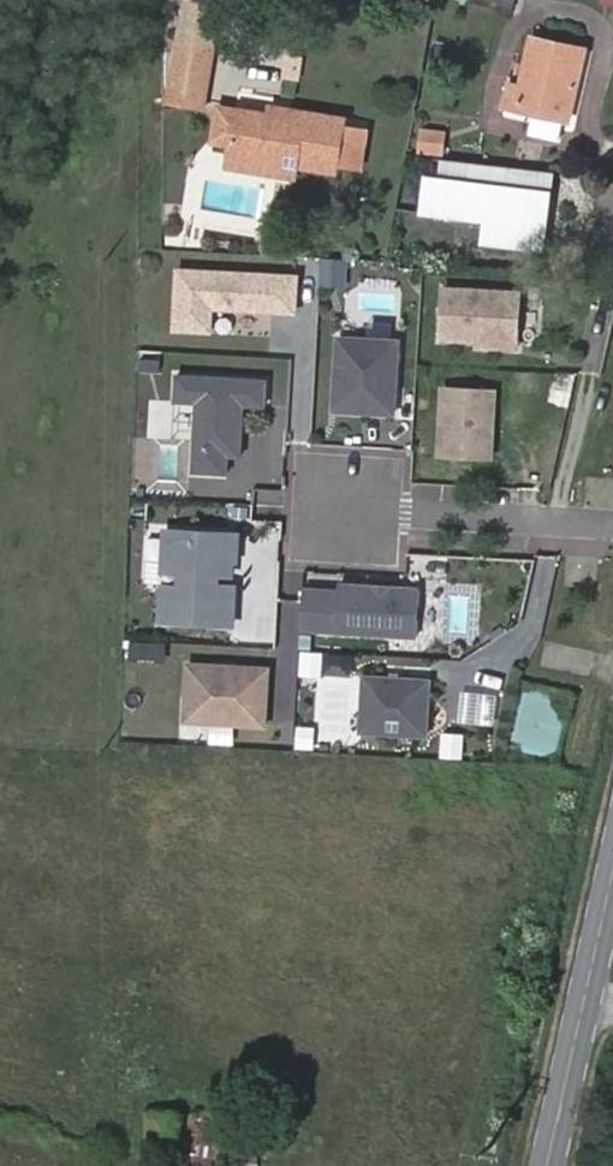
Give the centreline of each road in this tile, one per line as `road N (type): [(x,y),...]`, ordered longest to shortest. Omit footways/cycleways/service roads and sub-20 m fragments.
road 1 (secondary): [(548,1165),(612,880)]
road 2 (residential): [(612,523),(328,509)]

